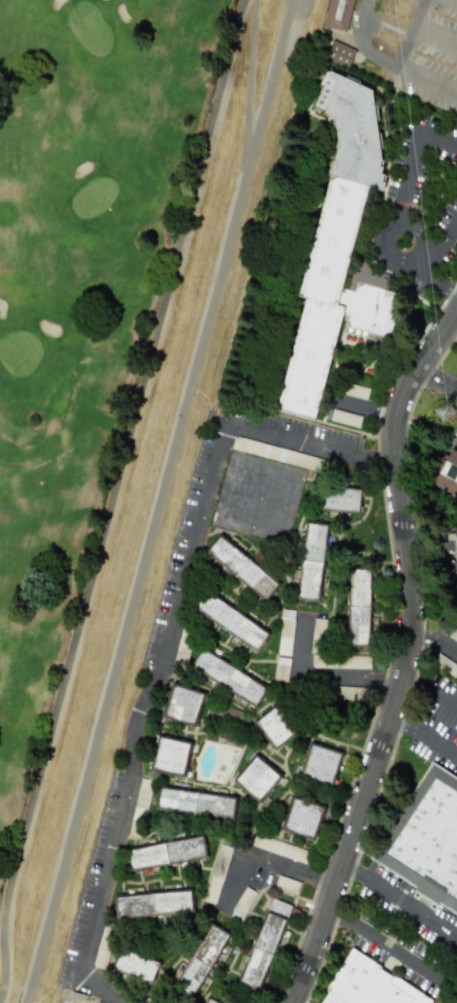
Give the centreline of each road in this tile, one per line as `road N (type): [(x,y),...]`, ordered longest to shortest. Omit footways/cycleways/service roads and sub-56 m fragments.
road 1 (residential): [(456,317),(416,377),(397,424),(411,585),(403,675),(311,965),(289,1002)]

